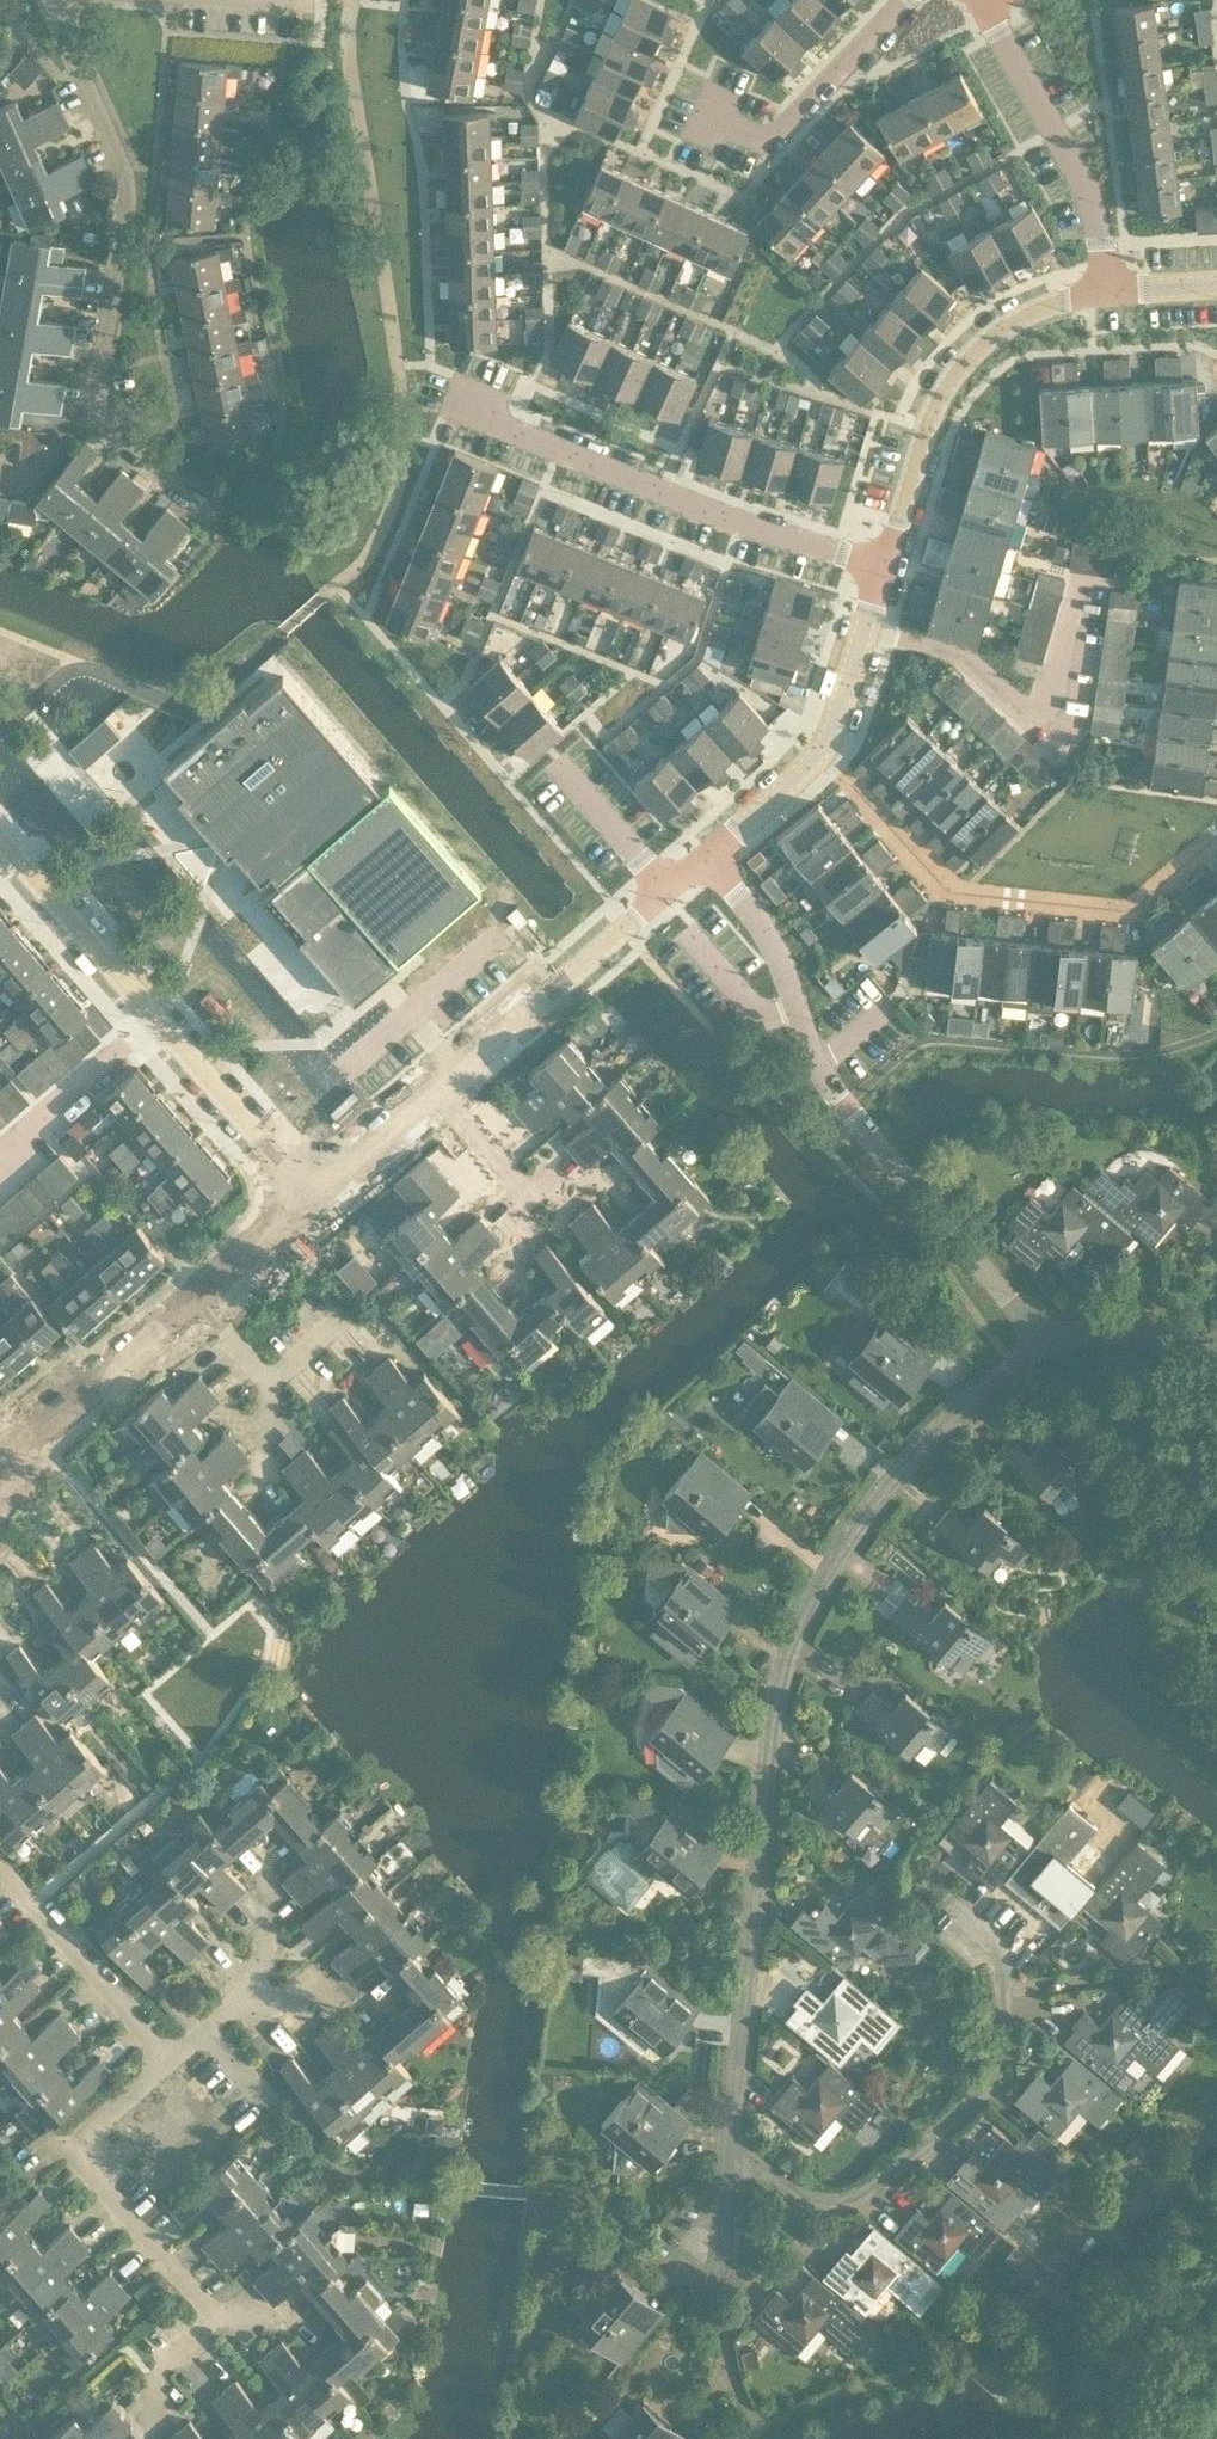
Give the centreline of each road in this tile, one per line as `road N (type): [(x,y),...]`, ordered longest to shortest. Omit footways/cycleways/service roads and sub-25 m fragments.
road 1 (residential): [(733,2148),(773,1702),(790,1644),(824,1569),(894,1474),(1039,1342)]
road 2 (unclassified): [(1039,1342),(817,1064),(777,953),(719,847)]
road 3 (residential): [(215,520),(103,425),(110,182),(50,0)]
road 4 (residential): [(964,1923),(1001,1952),(1004,2043),(980,2093),(946,2128),(861,2197),(840,2203),(820,2203),(733,2148)]
road 5 (tertiary): [(310,1201),(0,843)]
road 6 (residential): [(882,564),(678,502),(531,434),(480,401)]
road 7 (tertiary): [(882,564),(924,420),(948,378),(990,335),(1039,307),(1108,290)]
road 8 (residential): [(170,2061),(67,2148),(224,2327)]
road 9 (tertiary): [(719,847),(769,806),(844,701),(882,564)]
road 10 (residential): [(1108,290),(1086,192),(980,3)]
road 11 (residential): [(699,111),(772,141),(905,0)]
road 12 (tertiary): [(199,1300),(0,1473)]
road 13 (residential): [(170,2061),(37,1908),(0,1881)]
road 14 (tertiary): [(558,983),(719,847)]
road 15 (residential): [(1039,1342),(1099,1330),(1216,1345)]
road 16 (tertiary): [(436,1094),(310,1201)]
road 17 (tertiary): [(558,983),(436,1094)]
road 18 (residential): [(722,2220),(715,2276),(696,2273),(663,2244),(688,2217)]
road 19 (tertiary): [(310,1201),(199,1300)]
road 20 (residential): [(436,1094),(518,1184)]

